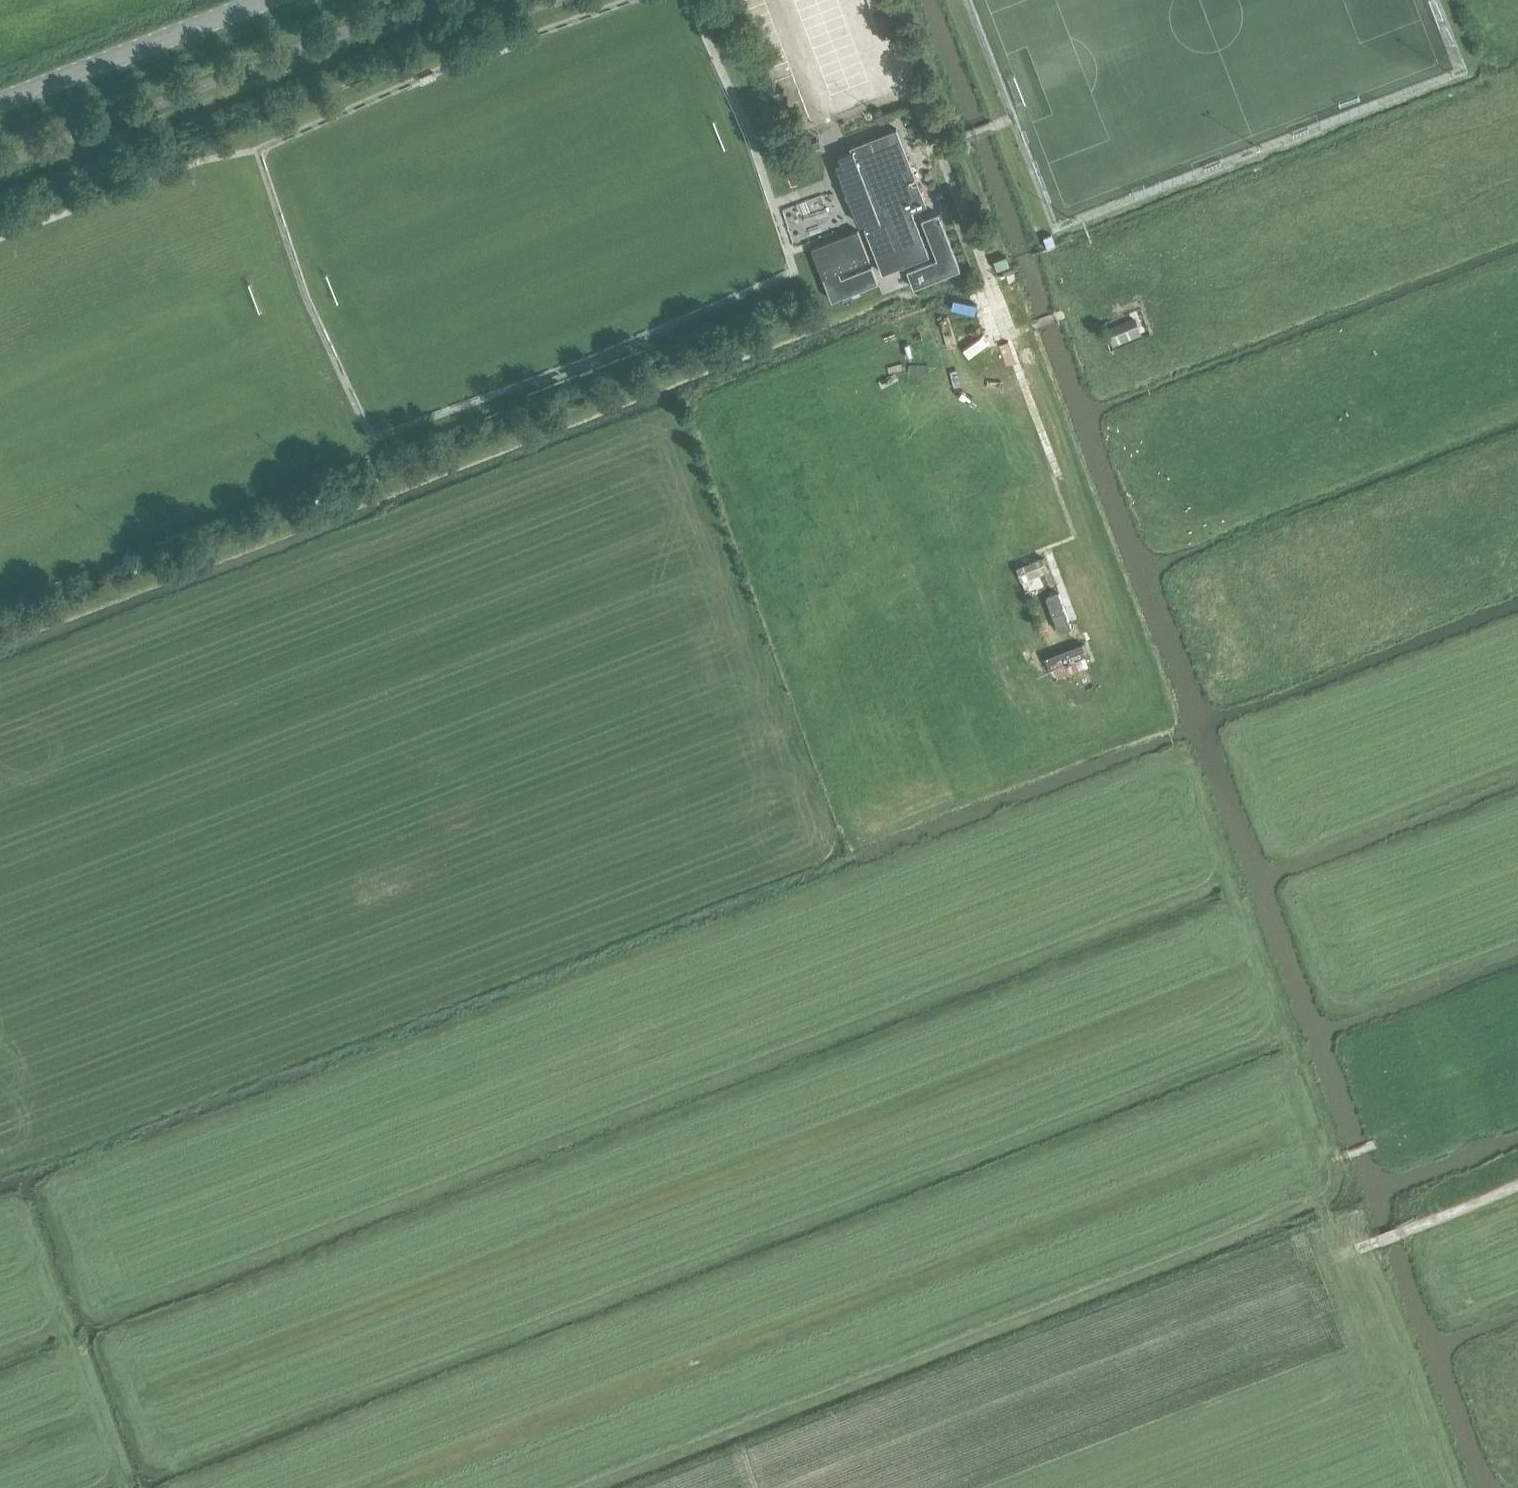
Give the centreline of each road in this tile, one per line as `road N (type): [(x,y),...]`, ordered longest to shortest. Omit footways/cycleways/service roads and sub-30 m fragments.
road 1 (tertiary): [(0,105),(269,0)]
road 2 (track): [(940,151),(1006,320),(1028,334),(1071,317)]
road 3 (track): [(1356,1250),(1517,1186)]

